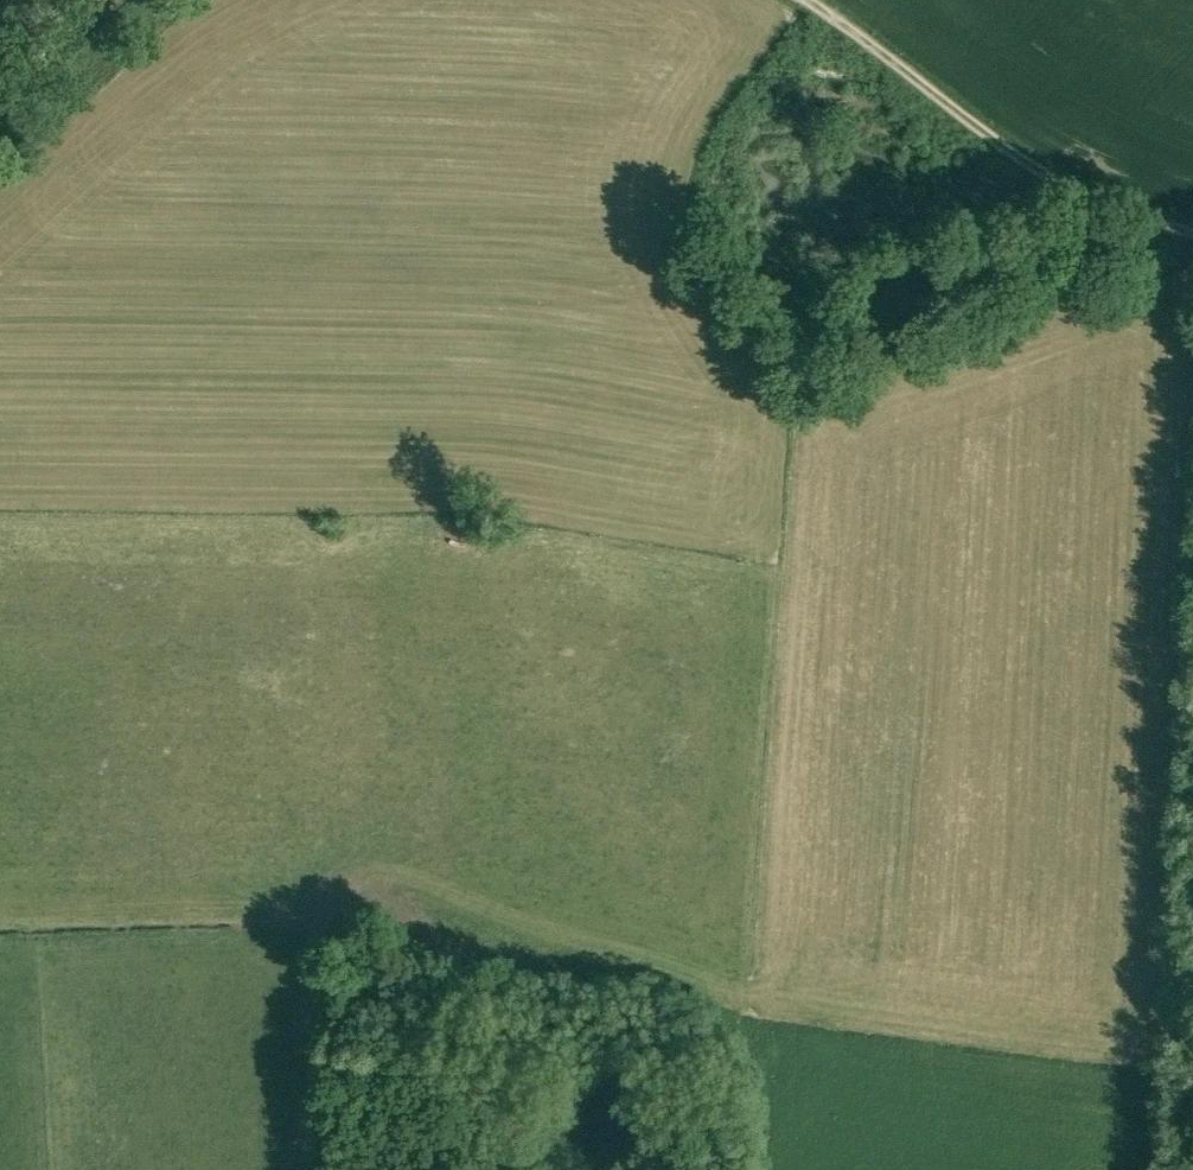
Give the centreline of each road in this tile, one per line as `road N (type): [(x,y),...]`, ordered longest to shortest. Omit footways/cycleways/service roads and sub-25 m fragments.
road 1 (track): [(803,0),(1040,170),(1165,226),(1192,230)]
road 2 (residential): [(0,85),(91,0)]

